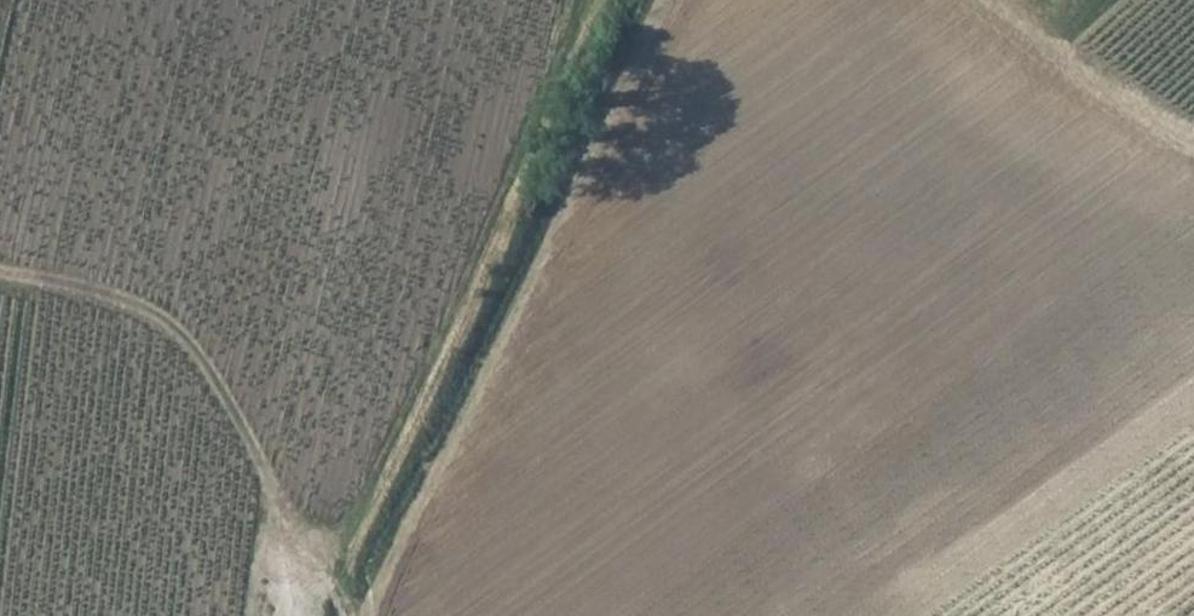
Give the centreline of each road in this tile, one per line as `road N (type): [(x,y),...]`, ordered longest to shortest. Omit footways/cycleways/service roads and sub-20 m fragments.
road 1 (track): [(354,615),(671,0)]
road 2 (track): [(315,563),(462,288),(585,0)]
road 3 (track): [(315,563),(185,334),(135,310),(0,277)]
road 4 (track): [(963,0),(1193,144)]

